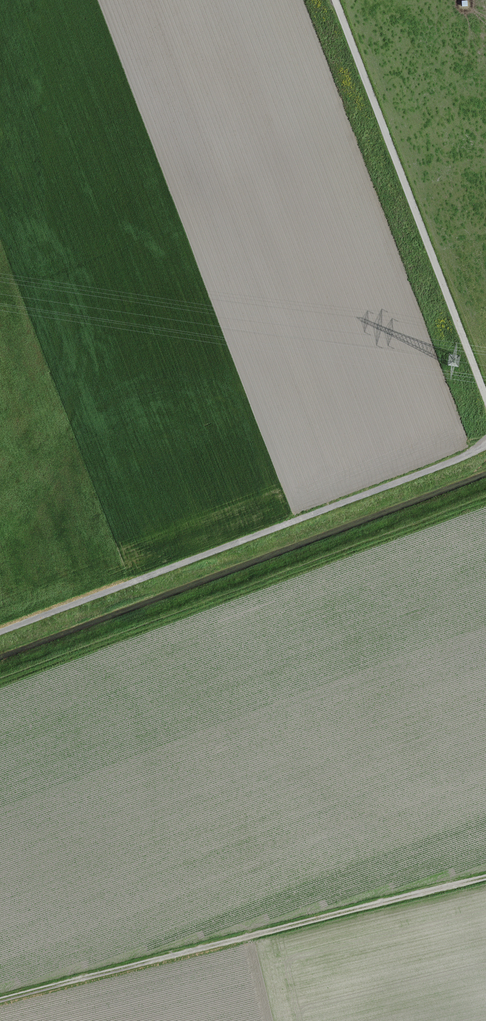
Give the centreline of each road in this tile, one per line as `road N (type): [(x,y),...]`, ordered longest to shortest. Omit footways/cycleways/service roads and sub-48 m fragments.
road 1 (unclassified): [(485,448),(0,632)]
road 2 (track): [(485,879),(0,1002)]
road 3 (unclassified): [(336,0),(485,395)]

